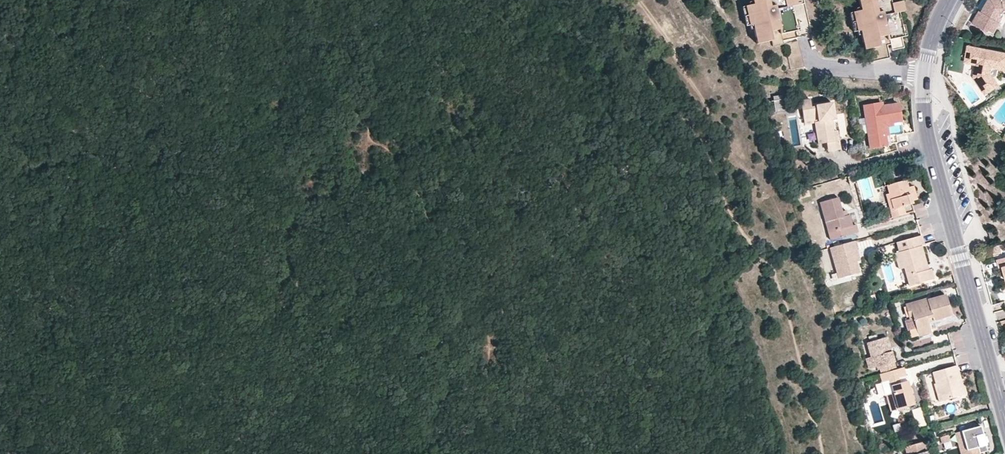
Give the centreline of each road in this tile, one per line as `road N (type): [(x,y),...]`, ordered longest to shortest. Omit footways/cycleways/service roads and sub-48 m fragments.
road 1 (residential): [(1004,417),(927,119),(928,61),(949,0)]

